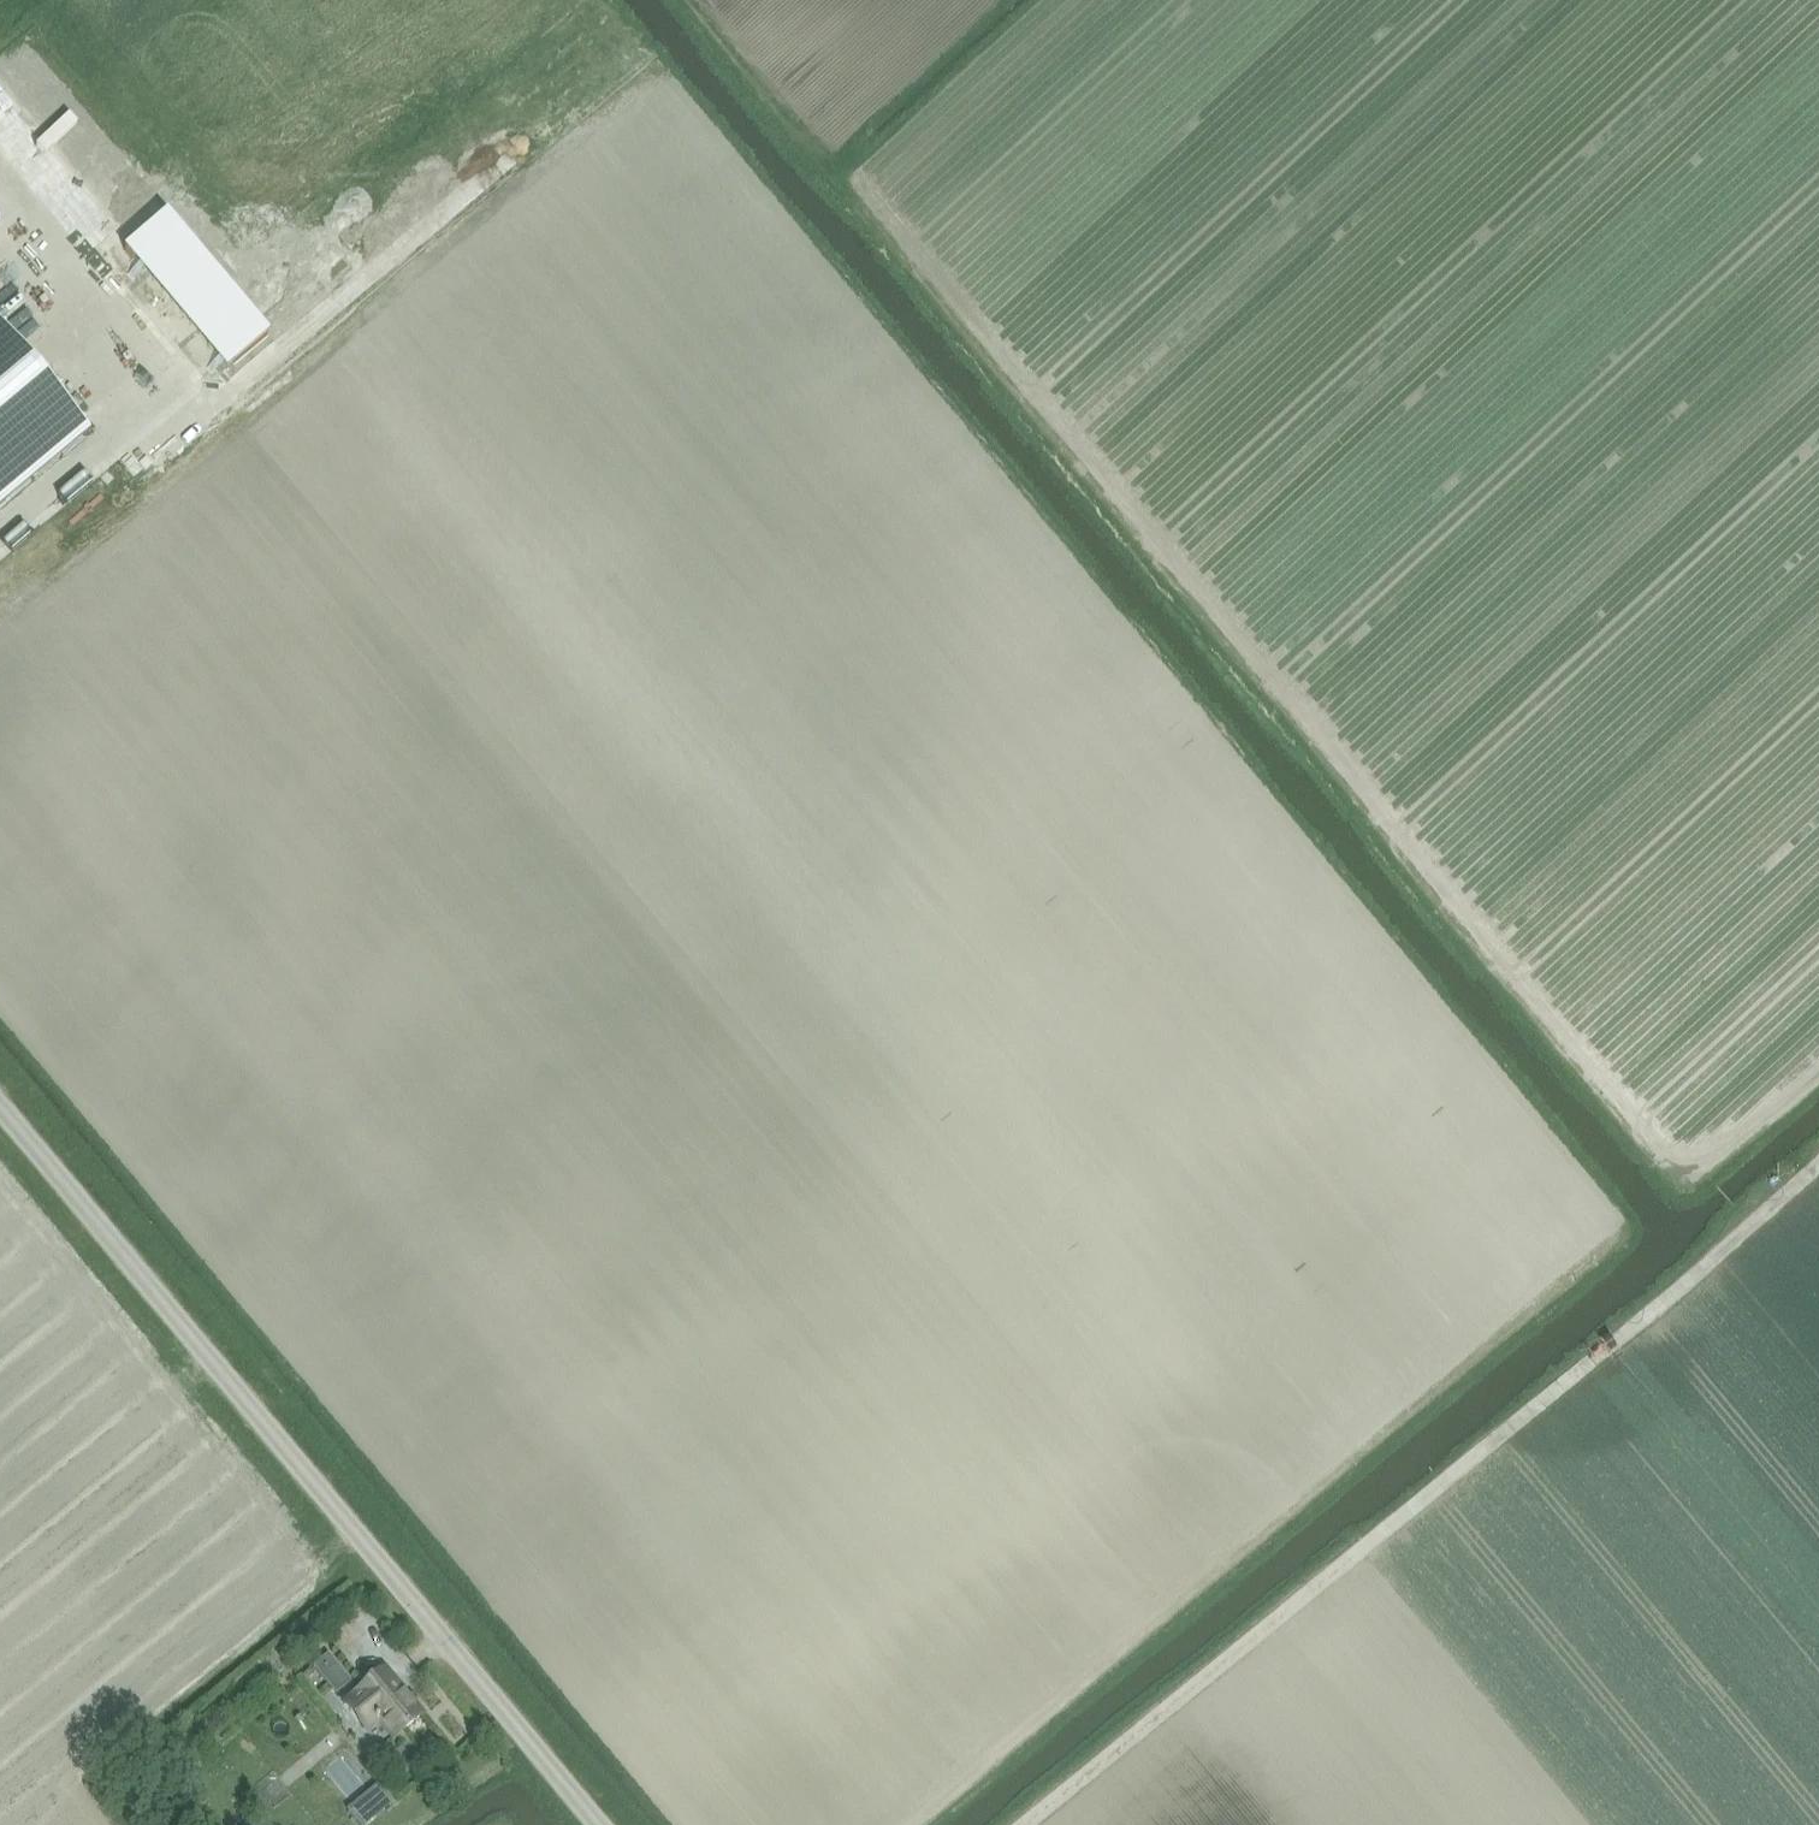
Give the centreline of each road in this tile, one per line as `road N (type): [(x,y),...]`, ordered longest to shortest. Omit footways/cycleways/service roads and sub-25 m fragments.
road 1 (unclassified): [(595,1824),(0,1105)]

